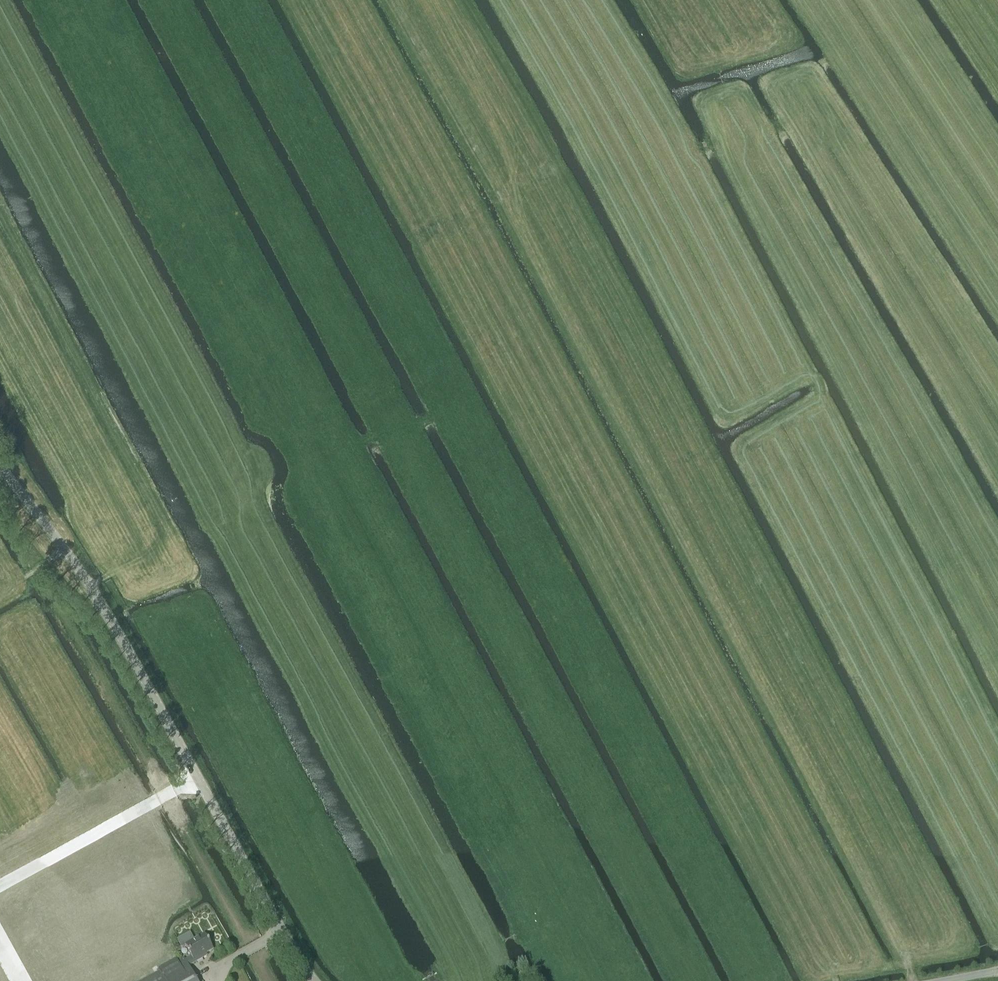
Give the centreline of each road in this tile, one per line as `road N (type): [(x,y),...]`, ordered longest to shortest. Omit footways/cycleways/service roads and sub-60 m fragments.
road 1 (unclassified): [(314,980),(116,630),(0,468)]

